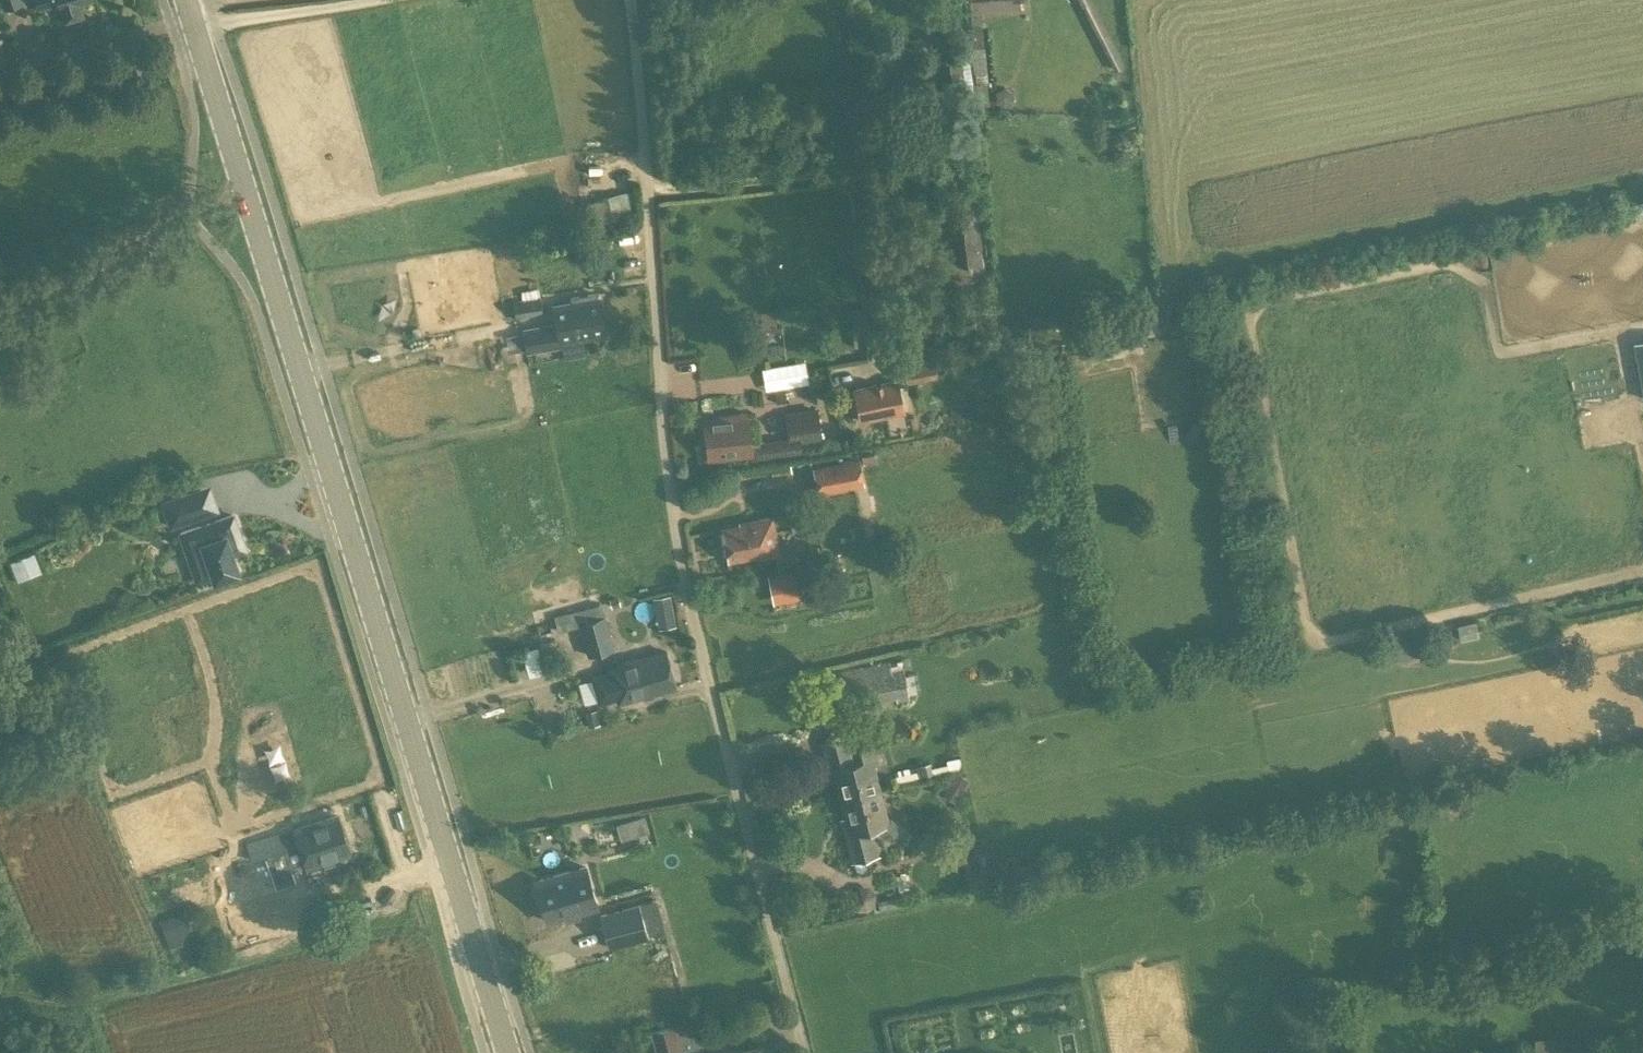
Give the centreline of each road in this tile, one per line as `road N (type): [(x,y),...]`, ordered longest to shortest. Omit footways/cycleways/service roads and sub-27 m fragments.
road 1 (secondary): [(506,1052),(187,0)]
road 2 (unclassified): [(804,1052),(677,539),(659,405),(631,0)]
road 3 (track): [(35,1001),(112,997),(460,900)]
road 4 (track): [(194,20),(359,0)]

